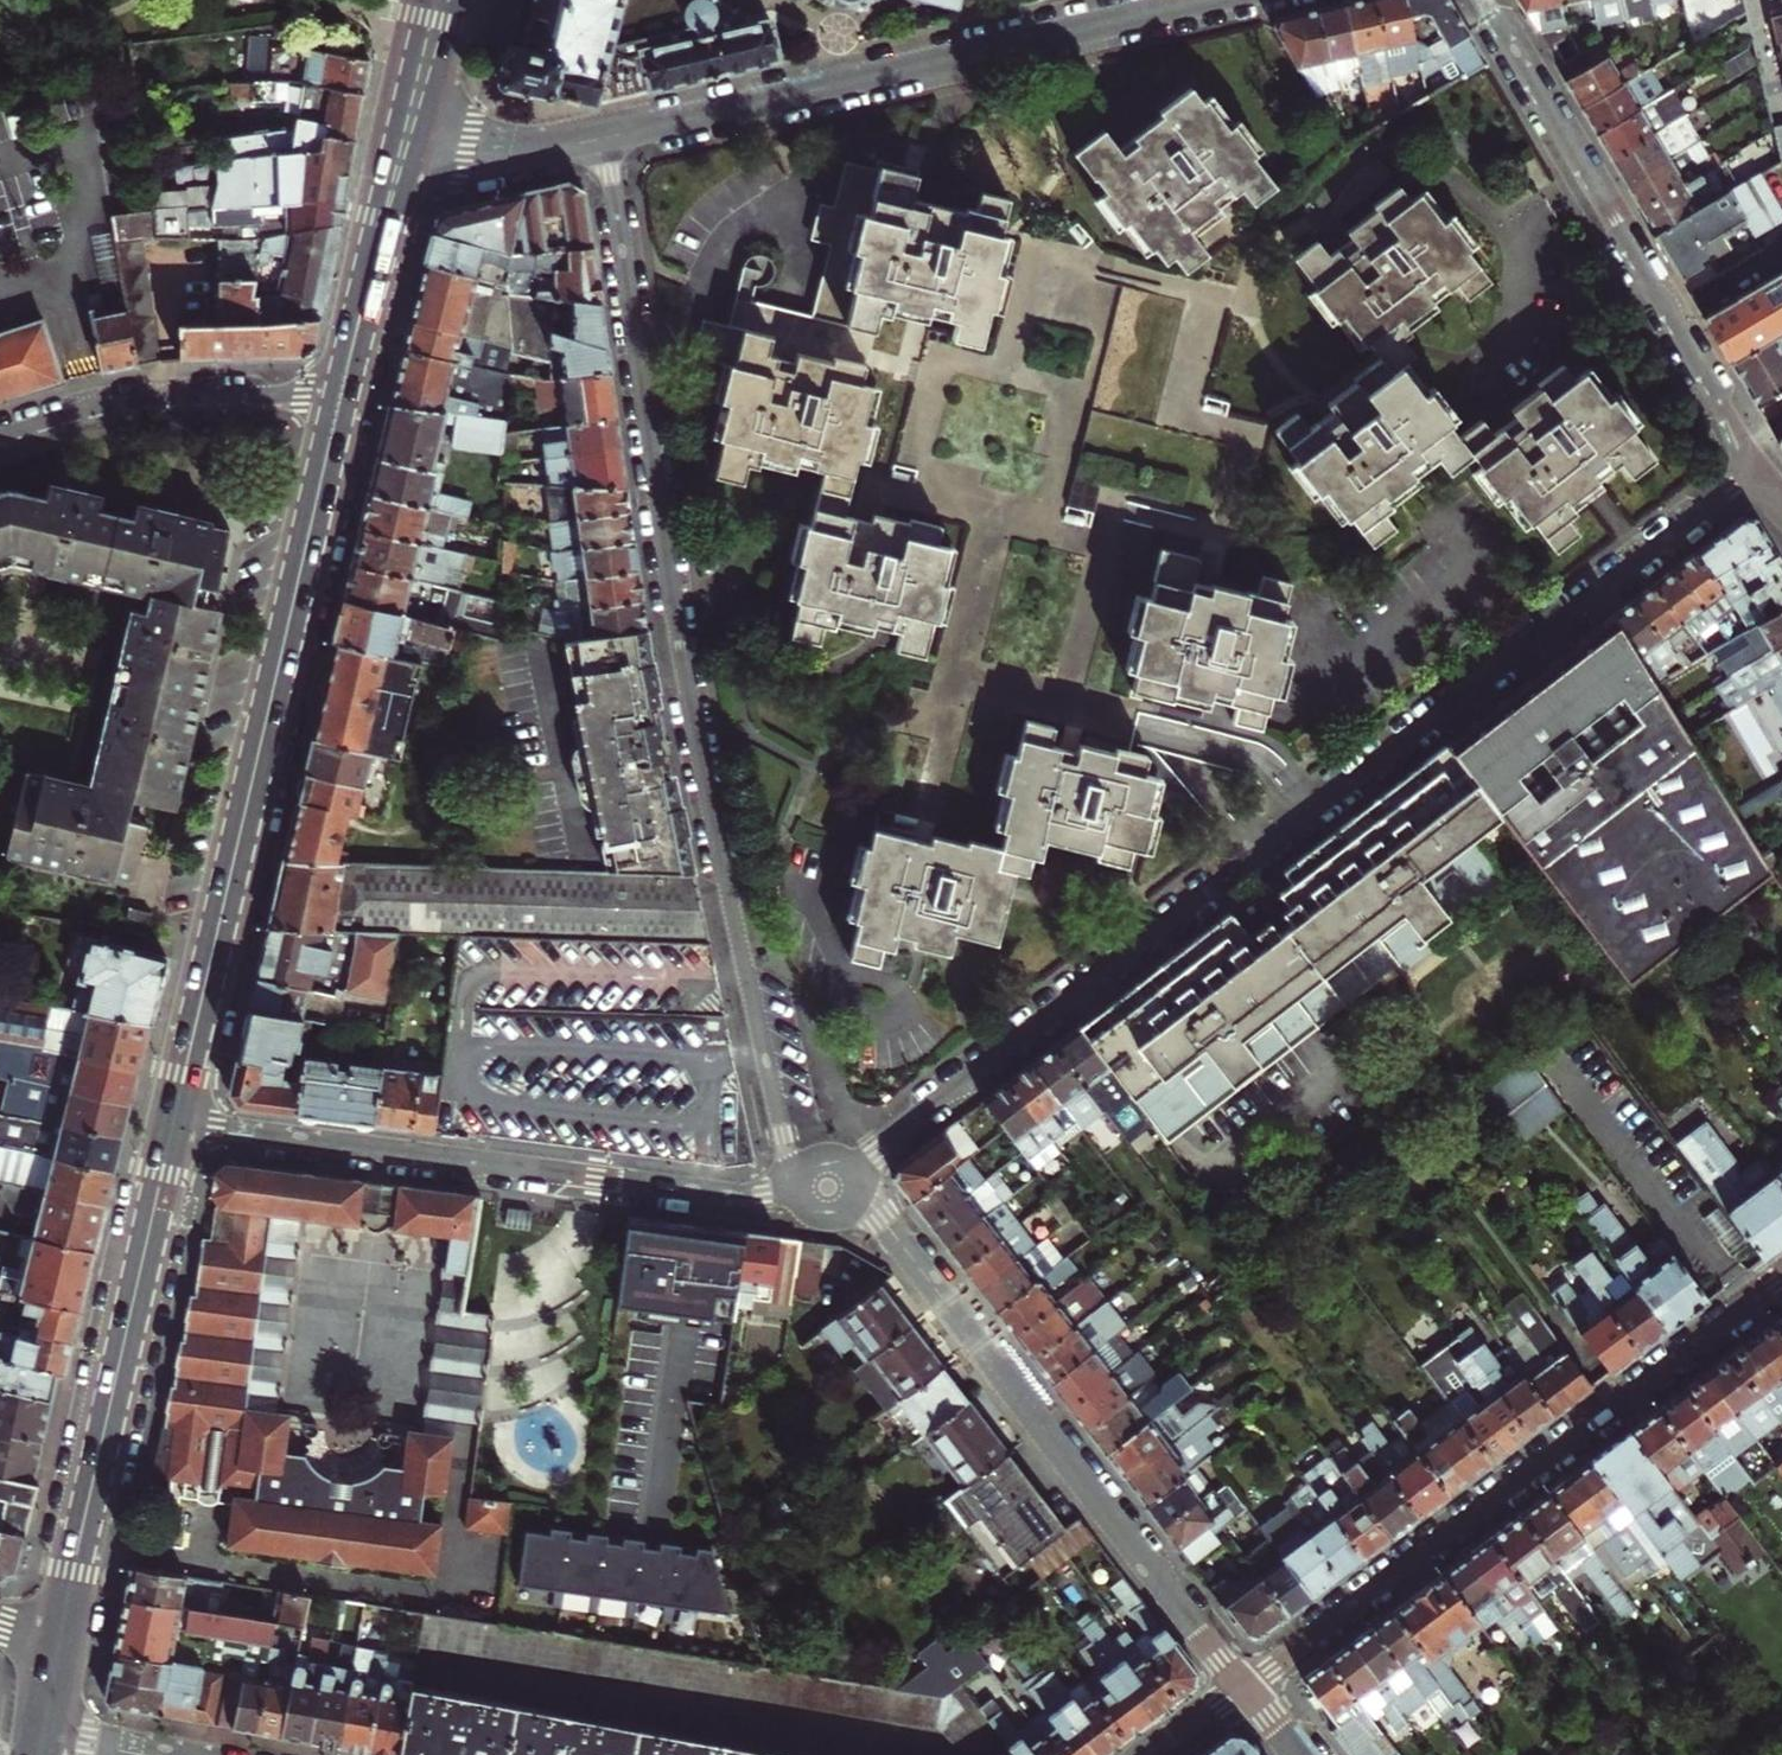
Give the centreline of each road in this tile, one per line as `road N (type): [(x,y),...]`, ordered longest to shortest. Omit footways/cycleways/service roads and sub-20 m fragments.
road 1 (residential): [(826,1188),(1758,468)]
road 2 (residential): [(605,138),(692,703),(749,979),(791,1154),(826,1188)]
road 3 (residential): [(1781,1281),(1246,1687)]
road 4 (primary): [(170,1124),(324,477)]
road 5 (residential): [(826,1188),(711,1192),(170,1124)]
road 6 (residential): [(1246,1687),(883,1220),(858,1199),(826,1188)]
road 7 (tertiary): [(1200,0),(605,138)]
road 8 (residential): [(1758,468),(1482,0)]
road 9 (primary): [(60,1644),(170,1124)]
road 10 (primary): [(324,477),(419,147)]
road 11 (residential): [(330,398),(119,407),(0,440)]
road 12 (primary): [(388,138),(330,398)]
road 13 (tertiary): [(605,138),(510,154),(419,147)]
road 14 (primary): [(419,147),(459,0)]
road 15 (primary): [(421,0),(388,138)]

